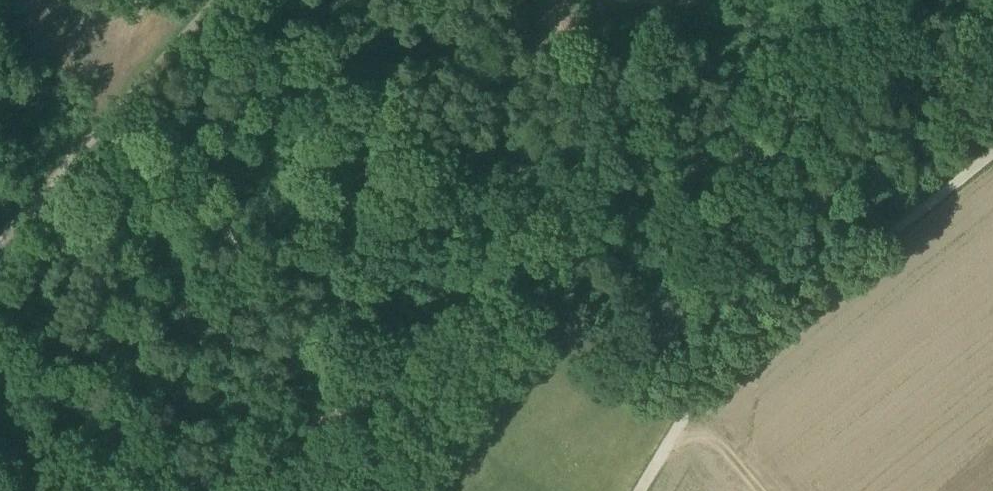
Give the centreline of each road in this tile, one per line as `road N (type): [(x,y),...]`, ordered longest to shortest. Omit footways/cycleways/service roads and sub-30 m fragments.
road 1 (track): [(642,490),(707,382),(992,153)]
road 2 (track): [(221,0),(0,245)]
road 3 (track): [(0,360),(206,490)]

